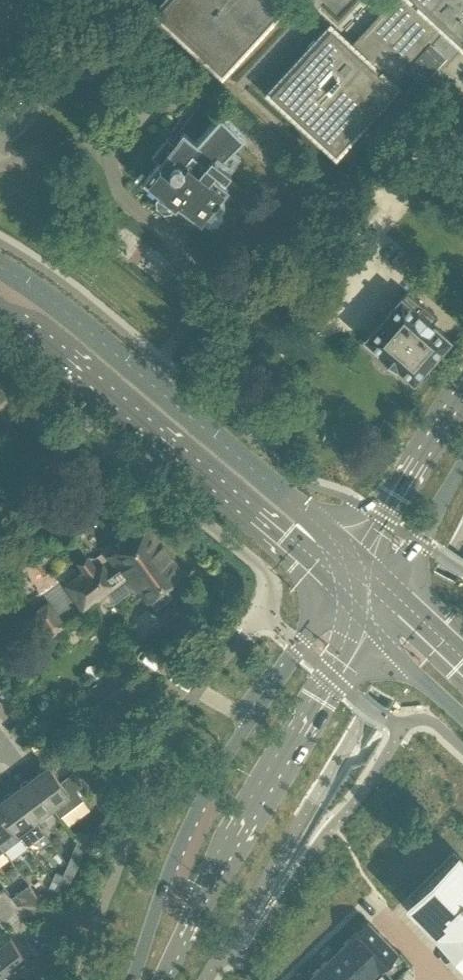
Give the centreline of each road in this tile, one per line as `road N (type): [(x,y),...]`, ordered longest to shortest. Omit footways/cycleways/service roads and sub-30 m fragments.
road 1 (secondary): [(358,558),(0,267)]
road 2 (secondary): [(0,301),(338,590)]
road 3 (tertiary): [(338,590),(208,791),(165,888)]
road 4 (tertiary): [(195,902),(368,619)]
road 5 (secondary): [(462,388),(358,558)]
road 6 (secondary): [(391,587),(462,468)]
road 7 (secondary): [(368,619),(462,716)]

